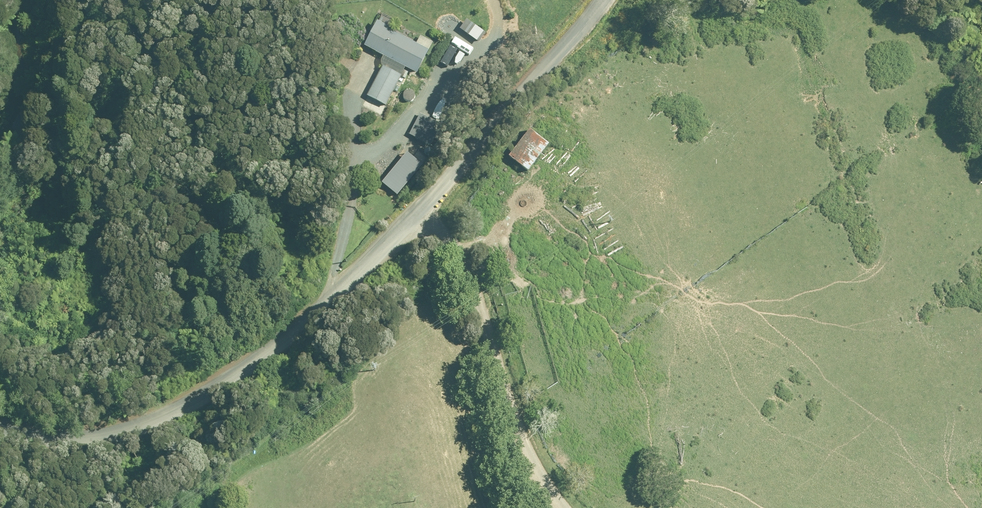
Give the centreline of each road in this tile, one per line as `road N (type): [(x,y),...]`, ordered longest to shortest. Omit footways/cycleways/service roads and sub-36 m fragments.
road 1 (tertiary): [(0,424),(54,441),(140,436),(190,413),(312,322),(435,213)]
road 2 (residential): [(435,213),(512,398),(571,507)]
road 3 (tertiary): [(435,213),(610,0)]

